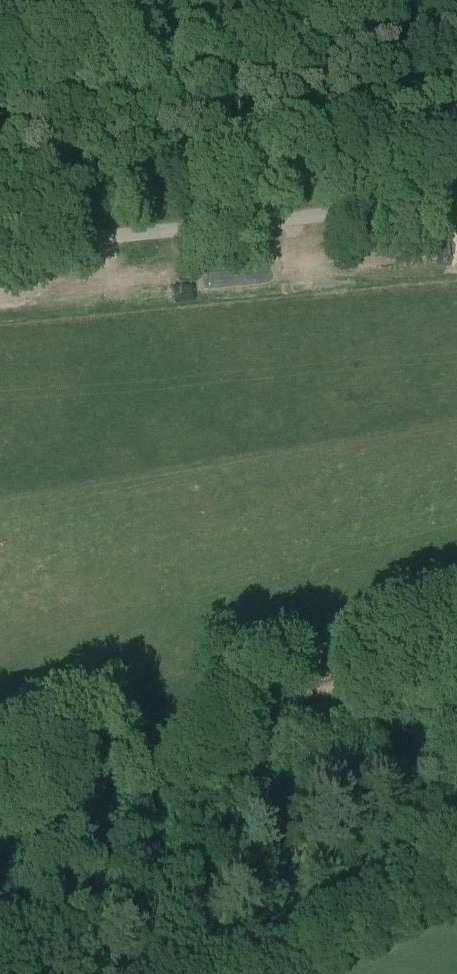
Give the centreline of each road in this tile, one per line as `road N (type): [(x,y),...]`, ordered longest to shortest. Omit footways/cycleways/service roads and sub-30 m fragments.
road 1 (track): [(456,201),(0,247)]

